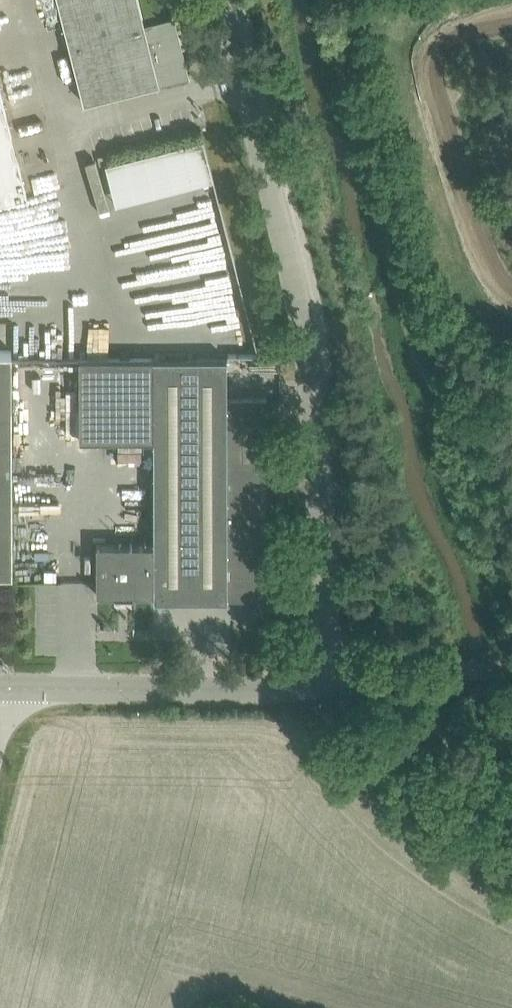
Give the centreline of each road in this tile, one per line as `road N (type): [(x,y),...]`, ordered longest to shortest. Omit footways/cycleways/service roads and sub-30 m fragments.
road 1 (unclassified): [(330,687),(307,335),(220,0)]
road 2 (unclassified): [(8,690),(330,687)]
road 3 (unclassified): [(330,687),(511,667)]

